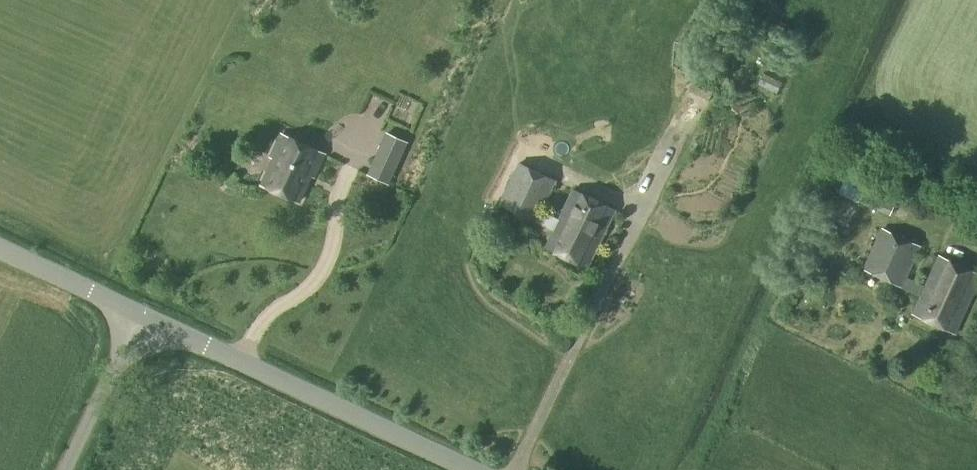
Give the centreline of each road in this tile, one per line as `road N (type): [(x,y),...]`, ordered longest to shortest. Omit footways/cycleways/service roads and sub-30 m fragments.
road 1 (tertiary): [(473,469),(142,321)]
road 2 (unclassified): [(70,469),(142,321)]
road 3 (tertiary): [(142,321),(0,254)]

